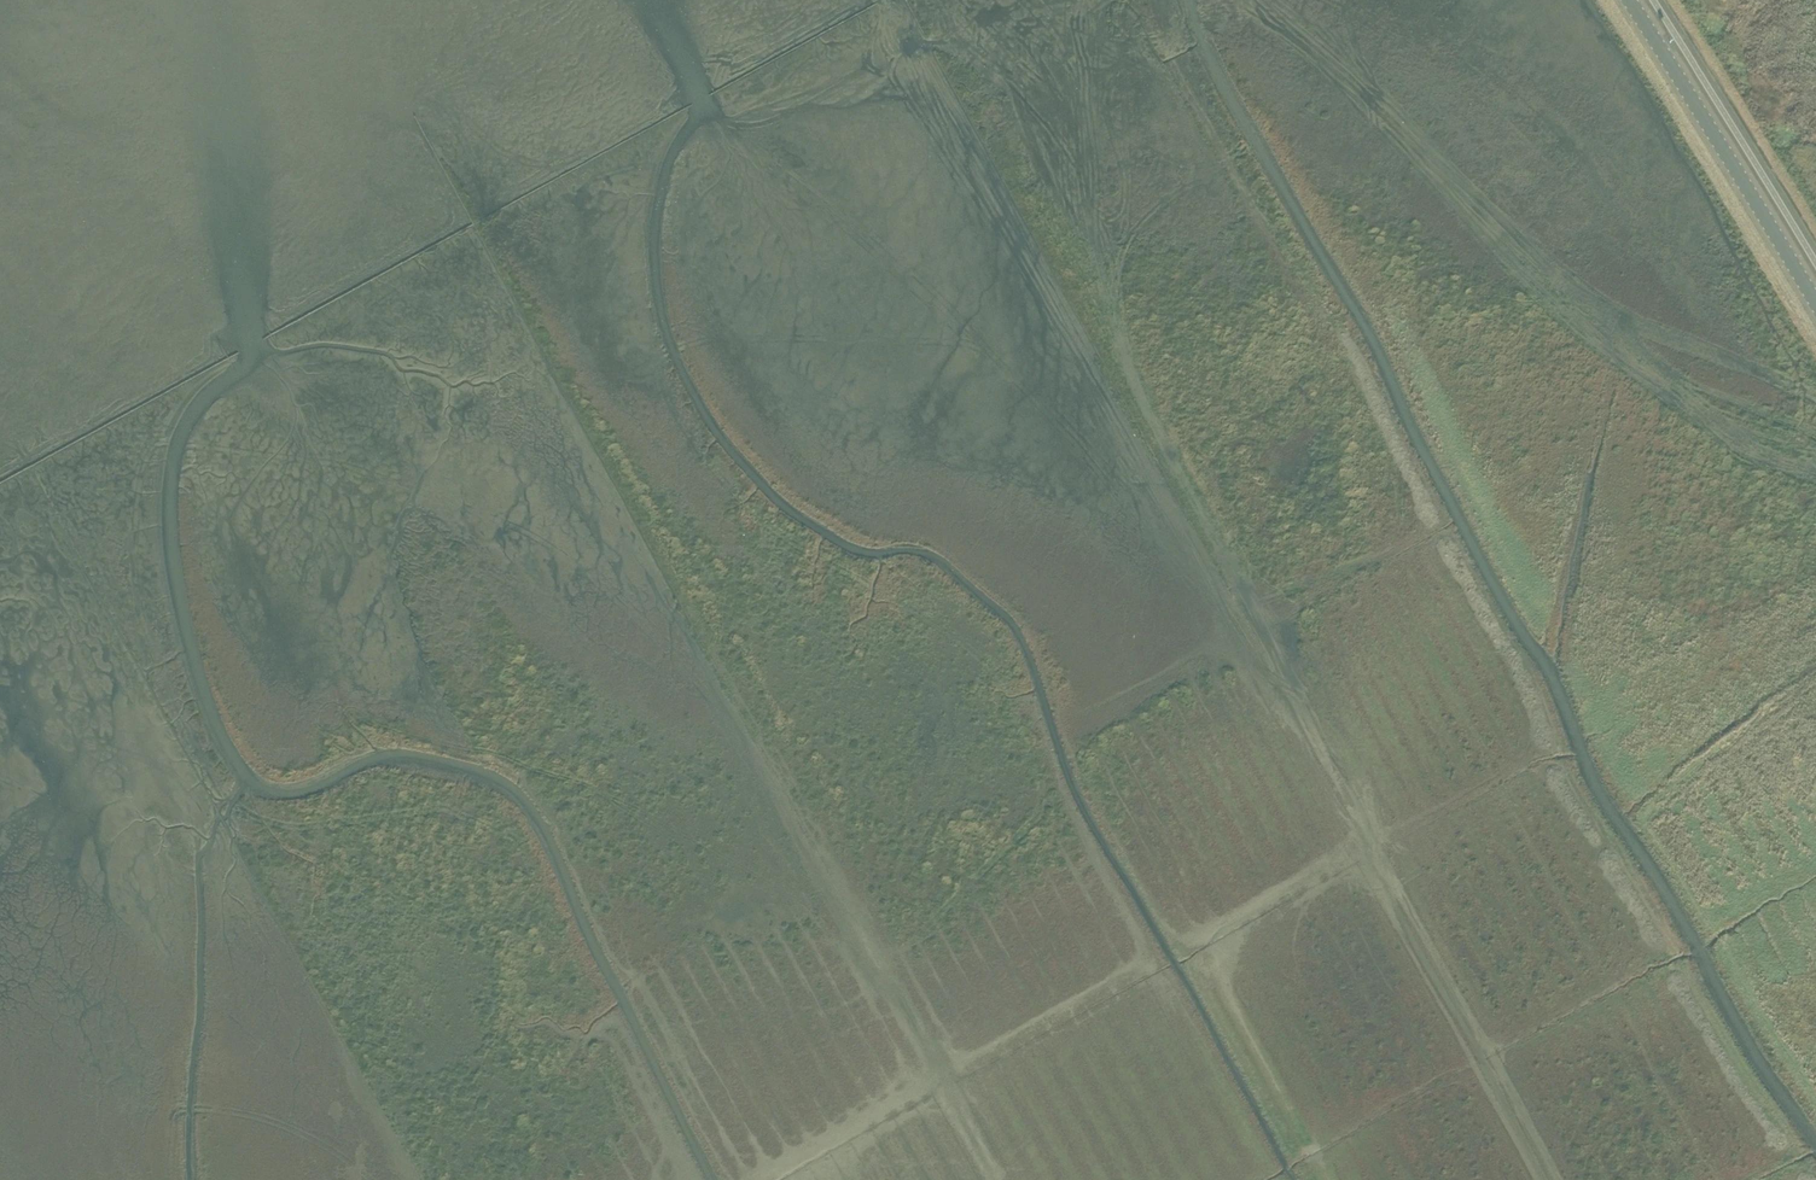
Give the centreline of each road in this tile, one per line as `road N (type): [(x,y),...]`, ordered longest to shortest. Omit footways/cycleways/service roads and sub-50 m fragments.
road 1 (primary): [(1815,303),(1629,0)]

